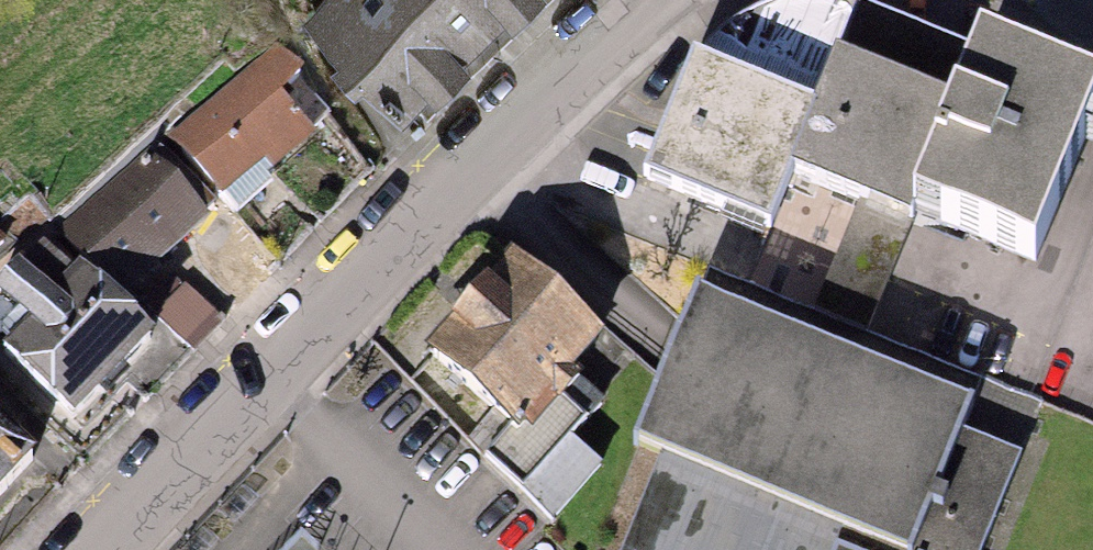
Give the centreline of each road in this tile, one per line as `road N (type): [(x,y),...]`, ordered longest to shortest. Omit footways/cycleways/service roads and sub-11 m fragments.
road 1 (residential): [(668,0),(496,145),(88,549)]

